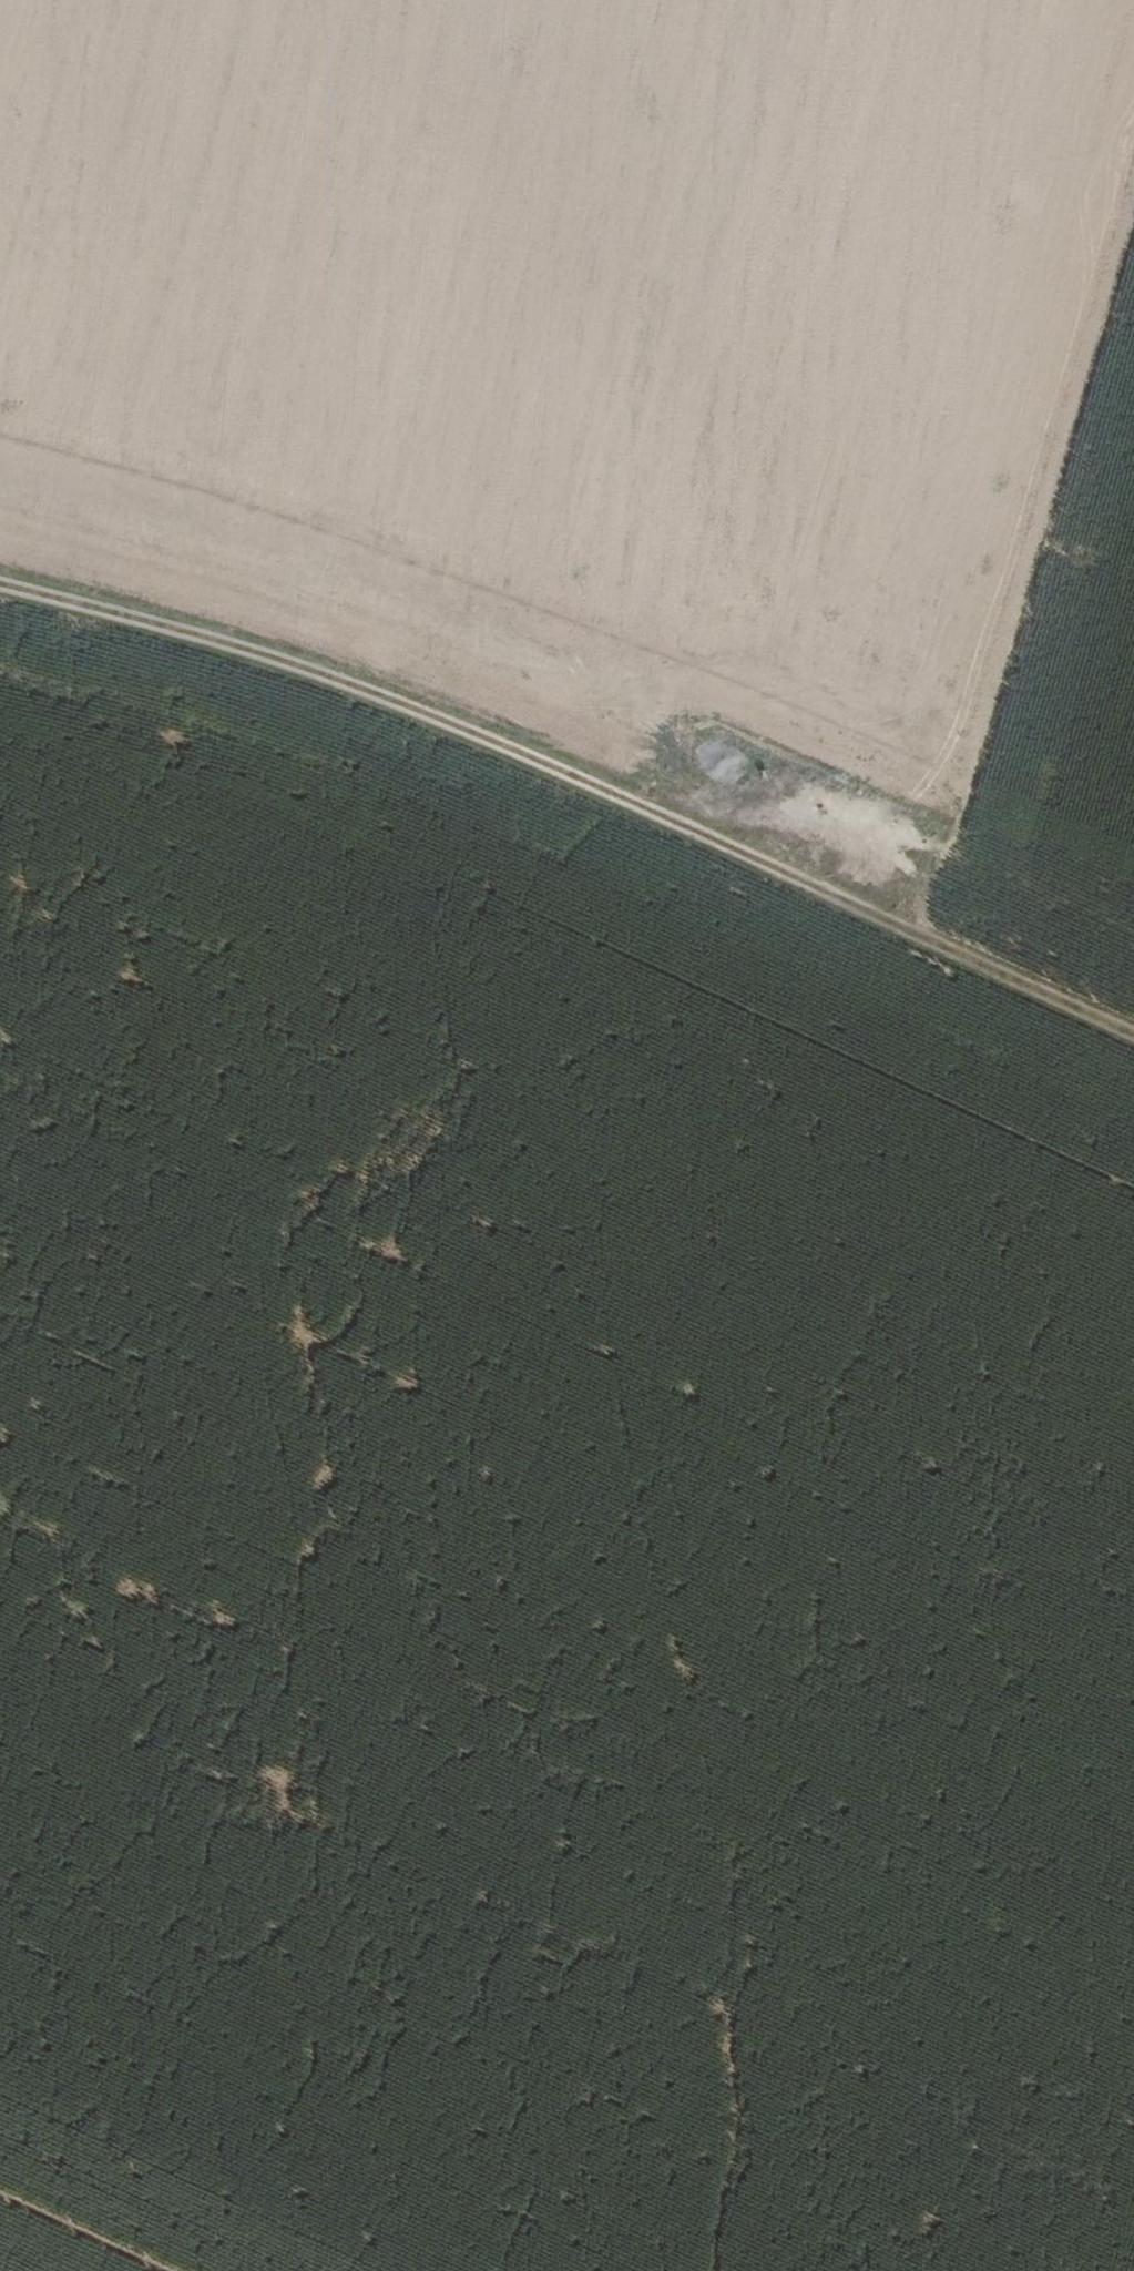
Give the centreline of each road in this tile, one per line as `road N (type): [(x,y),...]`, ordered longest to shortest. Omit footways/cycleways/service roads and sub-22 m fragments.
road 1 (track): [(0,592),(299,666),(1133,1039)]

